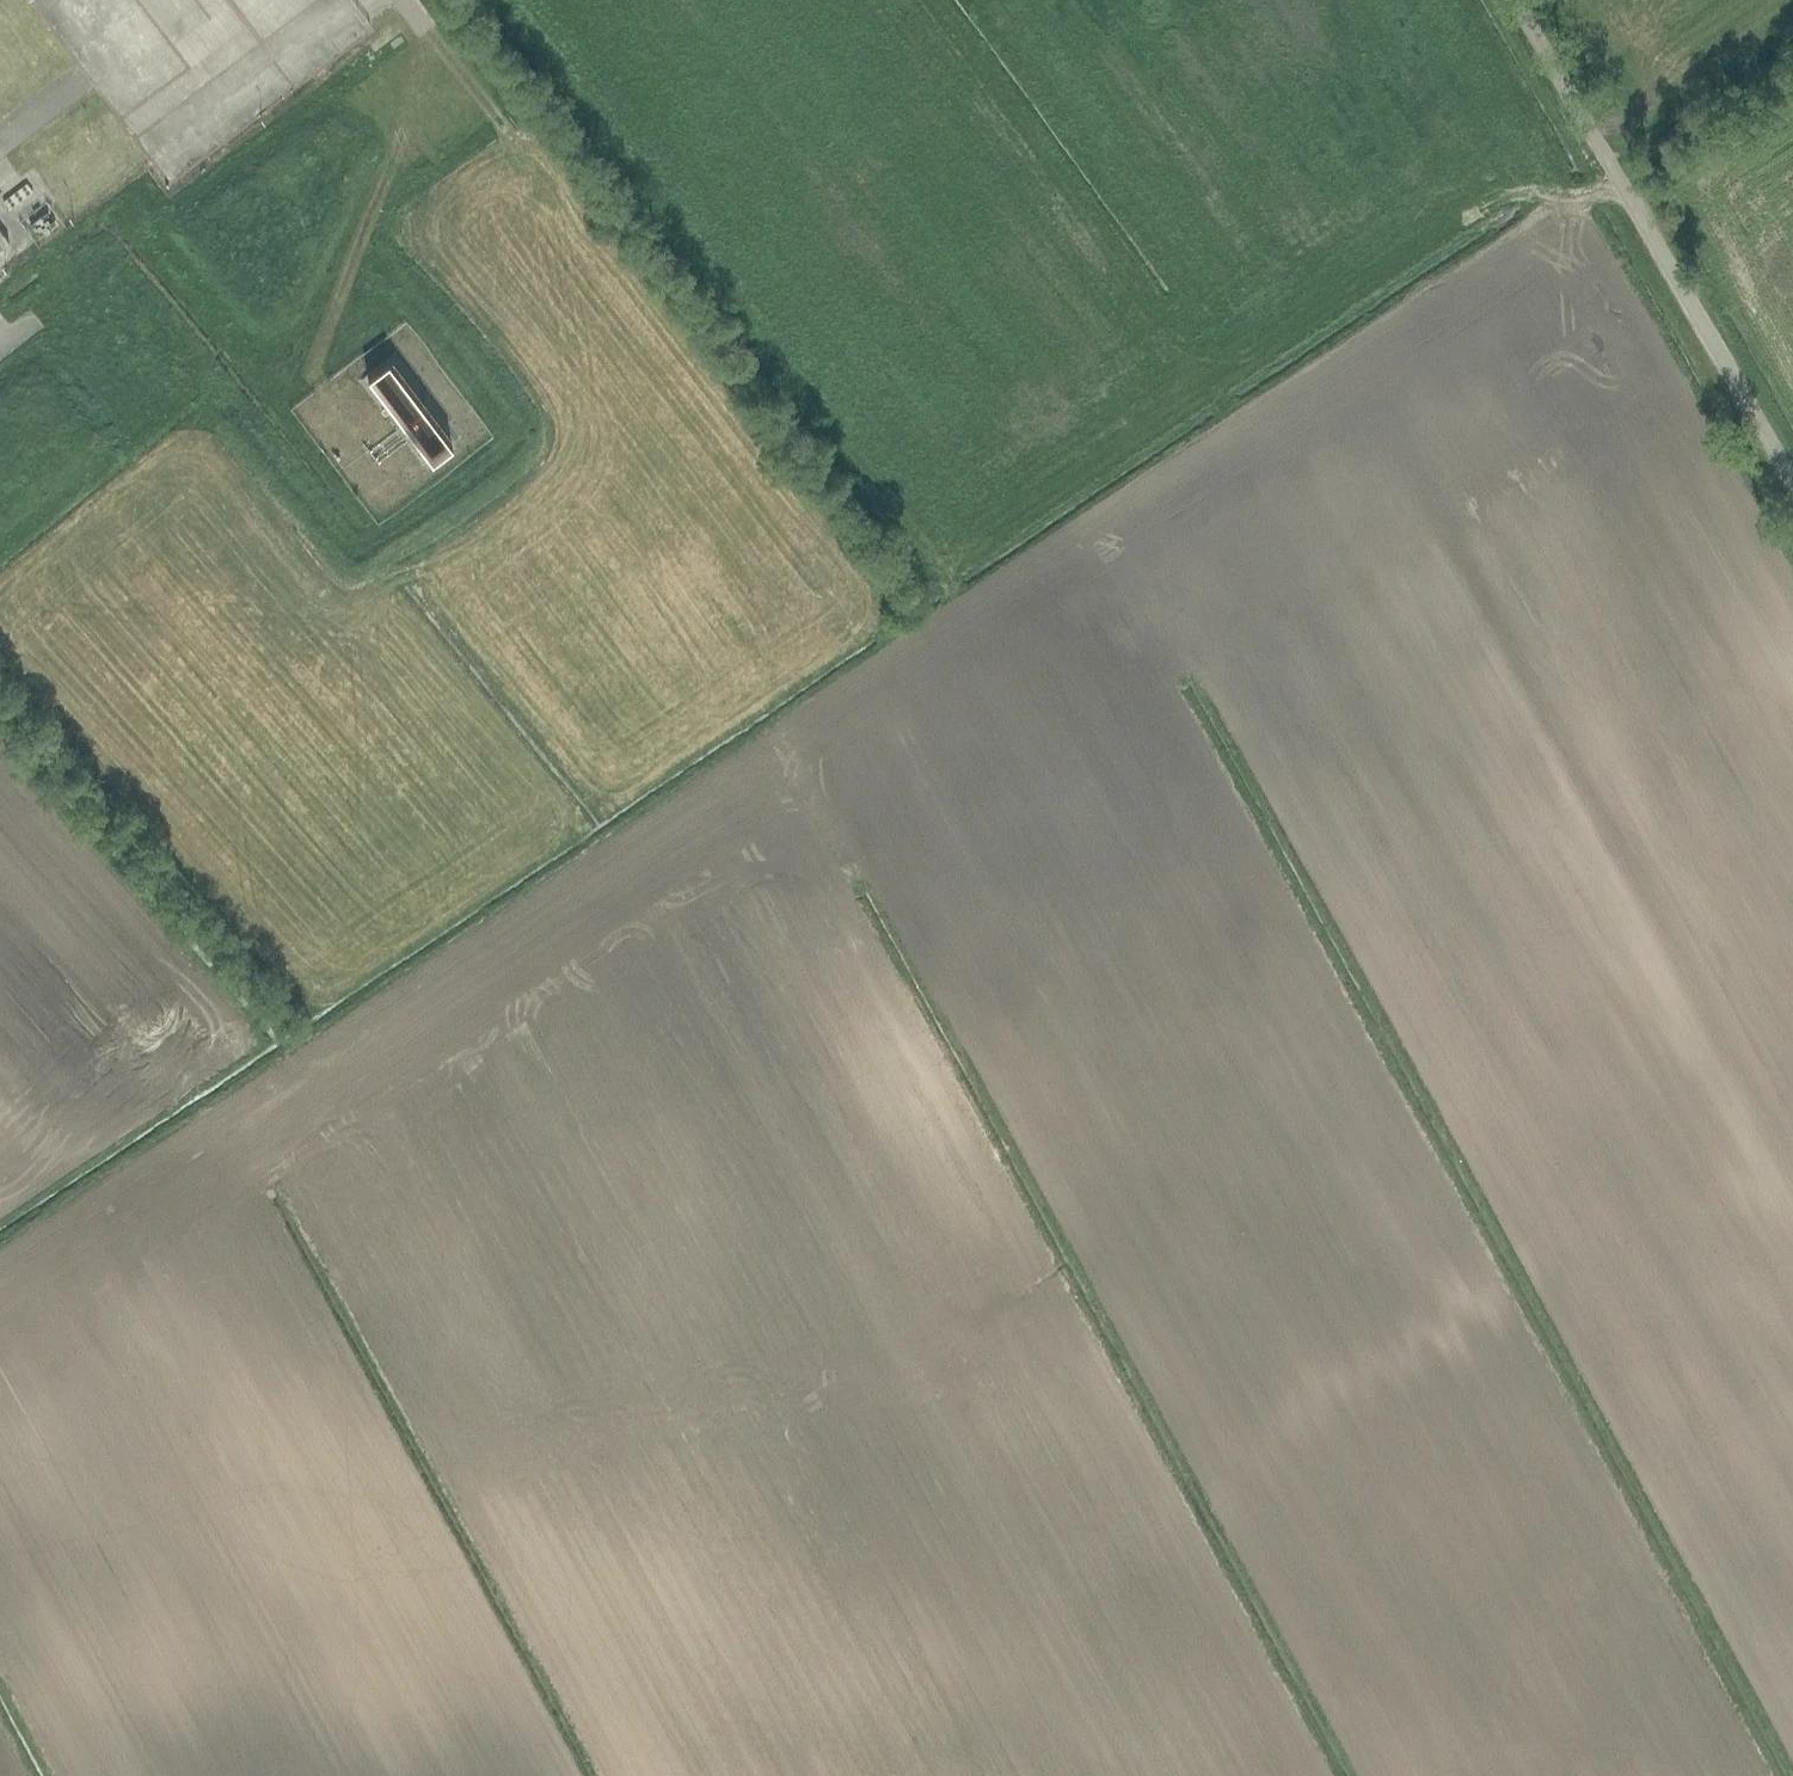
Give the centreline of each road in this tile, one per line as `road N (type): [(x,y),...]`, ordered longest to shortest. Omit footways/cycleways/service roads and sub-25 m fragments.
road 1 (unclassified): [(1792,485),(1513,0)]

